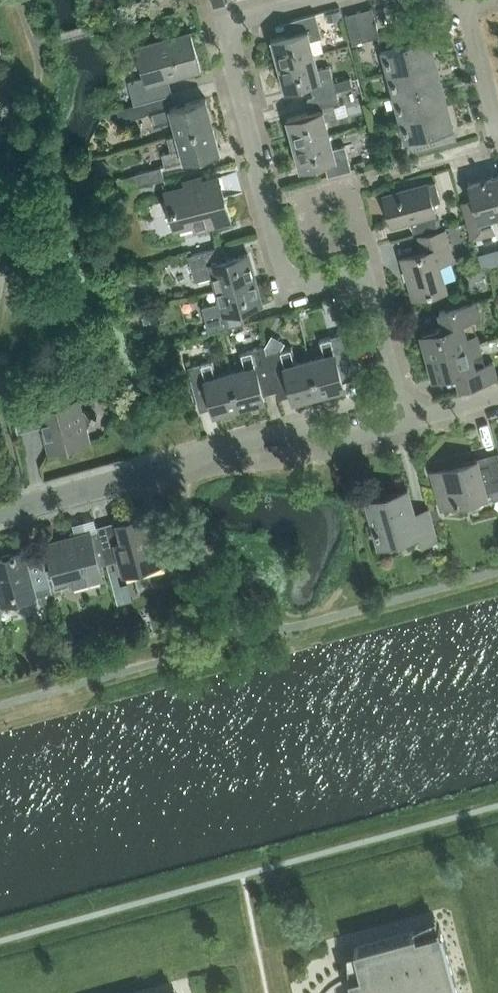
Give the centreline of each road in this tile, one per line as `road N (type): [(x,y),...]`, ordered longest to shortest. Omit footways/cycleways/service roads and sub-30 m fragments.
road 1 (residential): [(403,423),(365,273),(290,293),(222,26),(320,0)]
road 2 (residential): [(0,514),(307,428),(341,438),(403,423)]
road 3 (residential): [(497,125),(465,5)]

